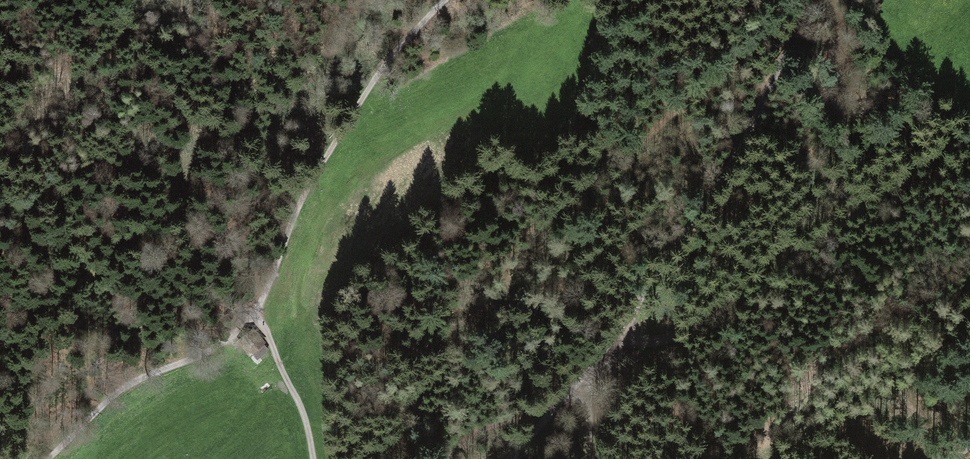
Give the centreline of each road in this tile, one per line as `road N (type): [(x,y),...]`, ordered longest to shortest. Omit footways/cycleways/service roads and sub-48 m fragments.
road 1 (track): [(447,0),(408,36),(320,166),(256,312),(229,340),(118,395),(49,458)]
road 2 (unclassified): [(820,0),(731,175),(581,384),(511,458)]
road 3 (track): [(256,312),(314,458)]

